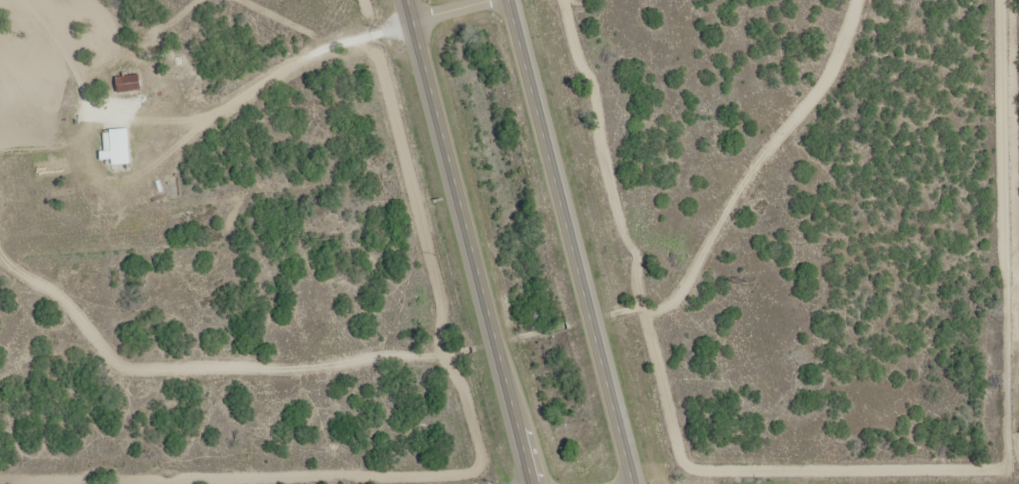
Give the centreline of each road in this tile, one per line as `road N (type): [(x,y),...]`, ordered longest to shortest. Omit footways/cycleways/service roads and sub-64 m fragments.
road 1 (trunk): [(412,0),(537,483)]
road 2 (trunk): [(632,483),(513,0)]

